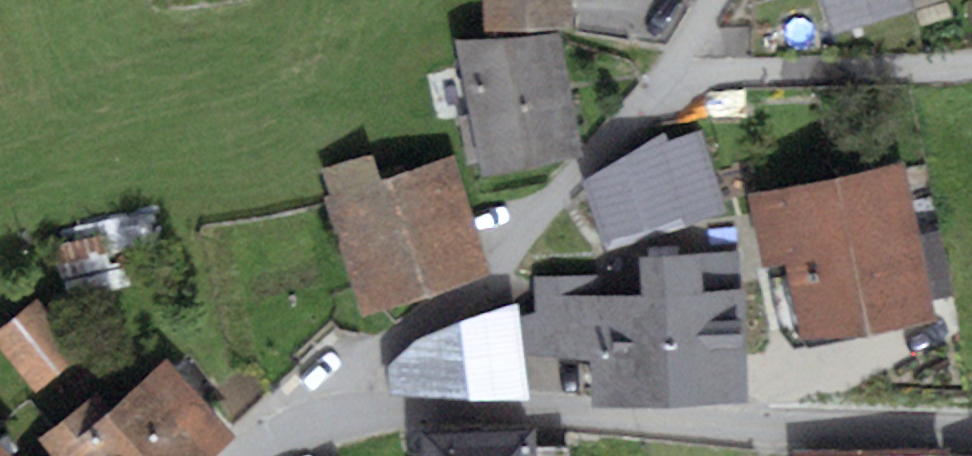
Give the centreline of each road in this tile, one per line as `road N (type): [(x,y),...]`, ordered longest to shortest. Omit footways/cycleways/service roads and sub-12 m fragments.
road 1 (residential): [(270,438),(440,408),(780,430),(971,432)]
road 2 (unclassified): [(659,69),(474,288),(270,438)]
road 3 (residential): [(659,69),(971,66)]

